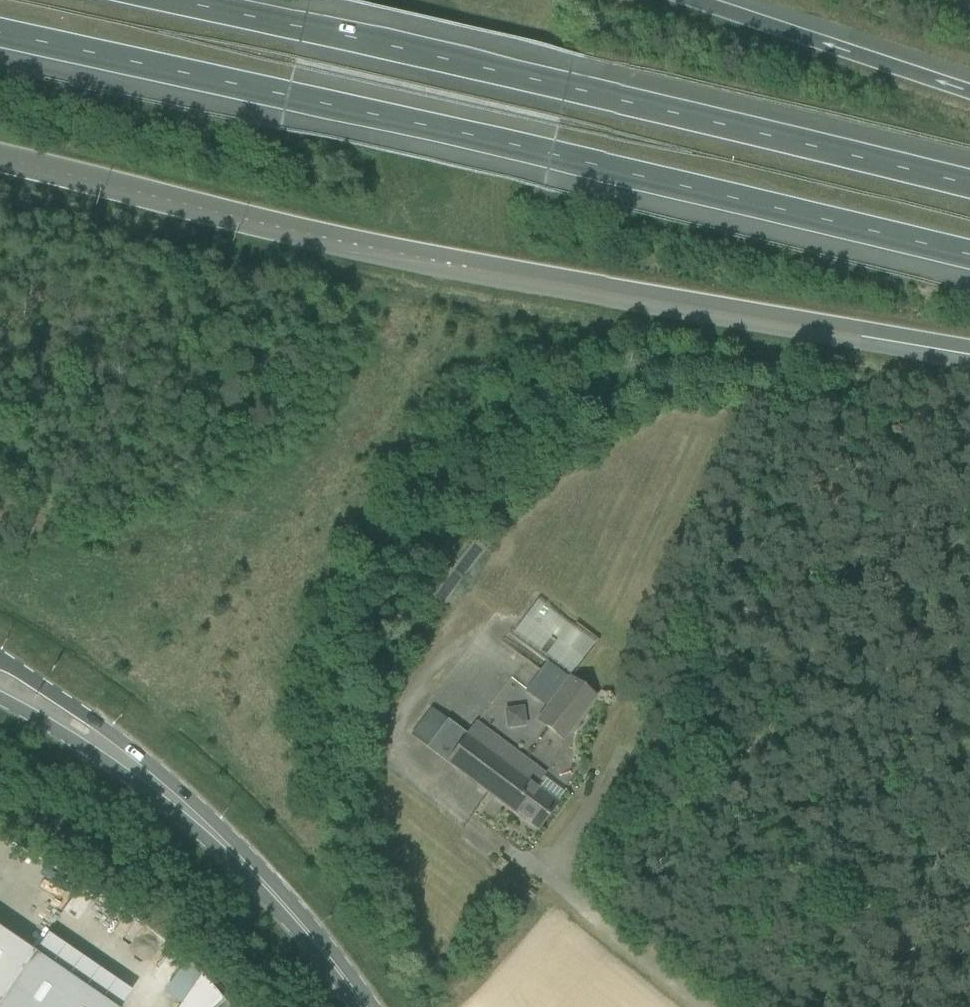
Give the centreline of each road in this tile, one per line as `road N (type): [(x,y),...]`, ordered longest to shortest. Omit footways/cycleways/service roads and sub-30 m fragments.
road 1 (motorway): [(0,35),(969,256)]
road 2 (motorway): [(0,165),(208,218),(969,351)]
road 3 (motorway): [(969,185),(163,0)]
road 4 (primary): [(363,1006),(227,846),(101,745)]
road 5 (motorway): [(969,92),(683,0)]
road 6 (unclassified): [(704,1006),(548,882)]
road 7 (primary): [(101,745),(78,715),(0,660)]

